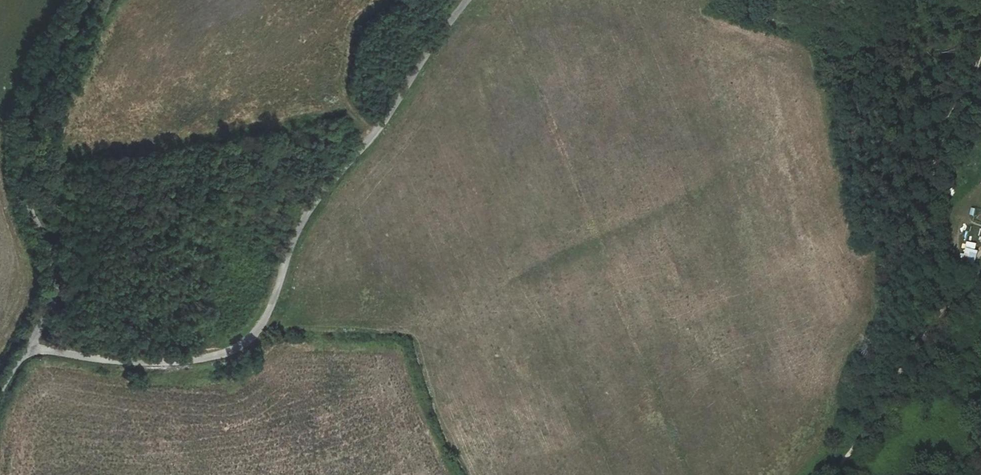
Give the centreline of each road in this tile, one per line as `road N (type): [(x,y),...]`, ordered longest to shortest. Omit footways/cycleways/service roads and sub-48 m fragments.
road 1 (unclassified): [(28,350),(159,362),(209,357),(245,342),(269,309),(308,212),(466,0)]
road 2 (track): [(828,474),(893,391),(933,309),(938,166),(980,84)]
road 3 (unclassified): [(28,350),(53,302),(56,273),(23,197),(20,157),(31,107),(84,0)]
road 4 (track): [(938,166),(936,146),(980,49)]

